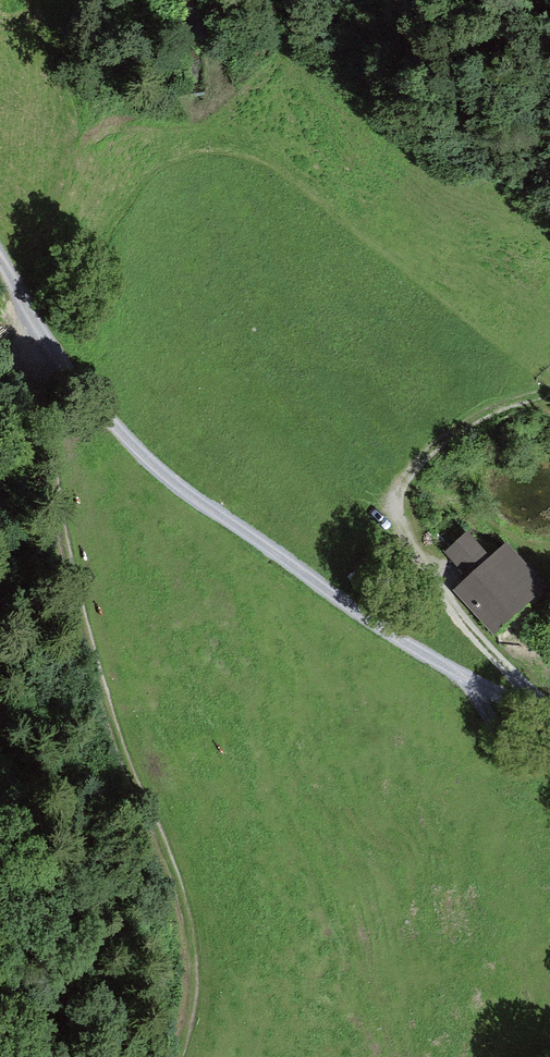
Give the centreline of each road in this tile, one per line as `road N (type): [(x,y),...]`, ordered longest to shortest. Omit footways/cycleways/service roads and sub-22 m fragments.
road 1 (track): [(176,1056),(191,944),(174,874),(92,651),(20,309)]
road 2 (track): [(0,261),(20,309),(135,446),(415,650),(549,722)]
road 3 (track): [(495,406),(408,474),(392,502),(449,605),(549,721),(543,746),(529,752),(497,735),(464,676)]

